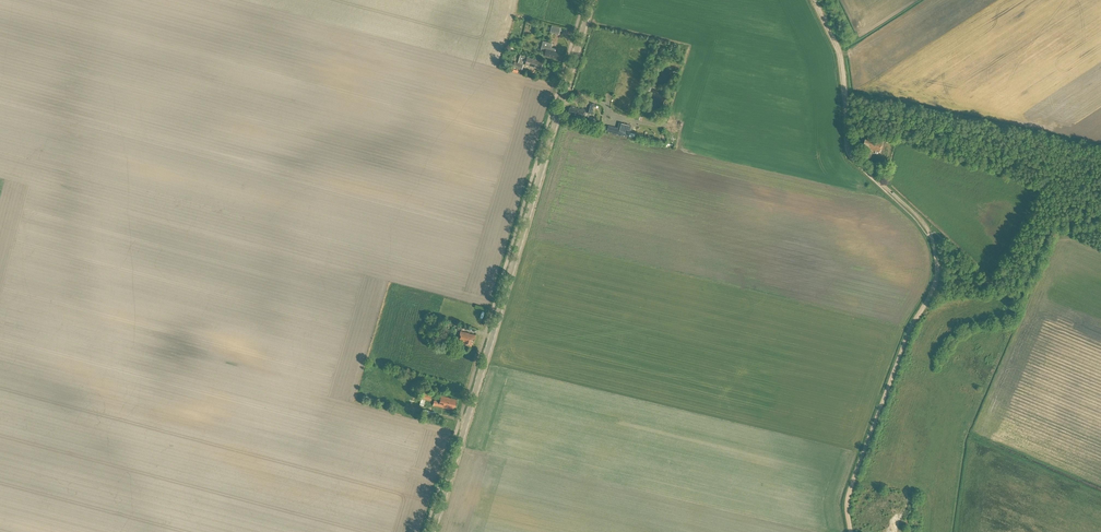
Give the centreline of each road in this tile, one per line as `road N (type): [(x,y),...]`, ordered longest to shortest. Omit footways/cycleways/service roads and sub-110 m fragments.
road 1 (tertiary): [(430,531),(592,0)]
road 2 (track): [(938,267),(858,466),(847,502),(851,531)]
road 3 (track): [(930,234),(849,154),(839,53),(815,0)]

